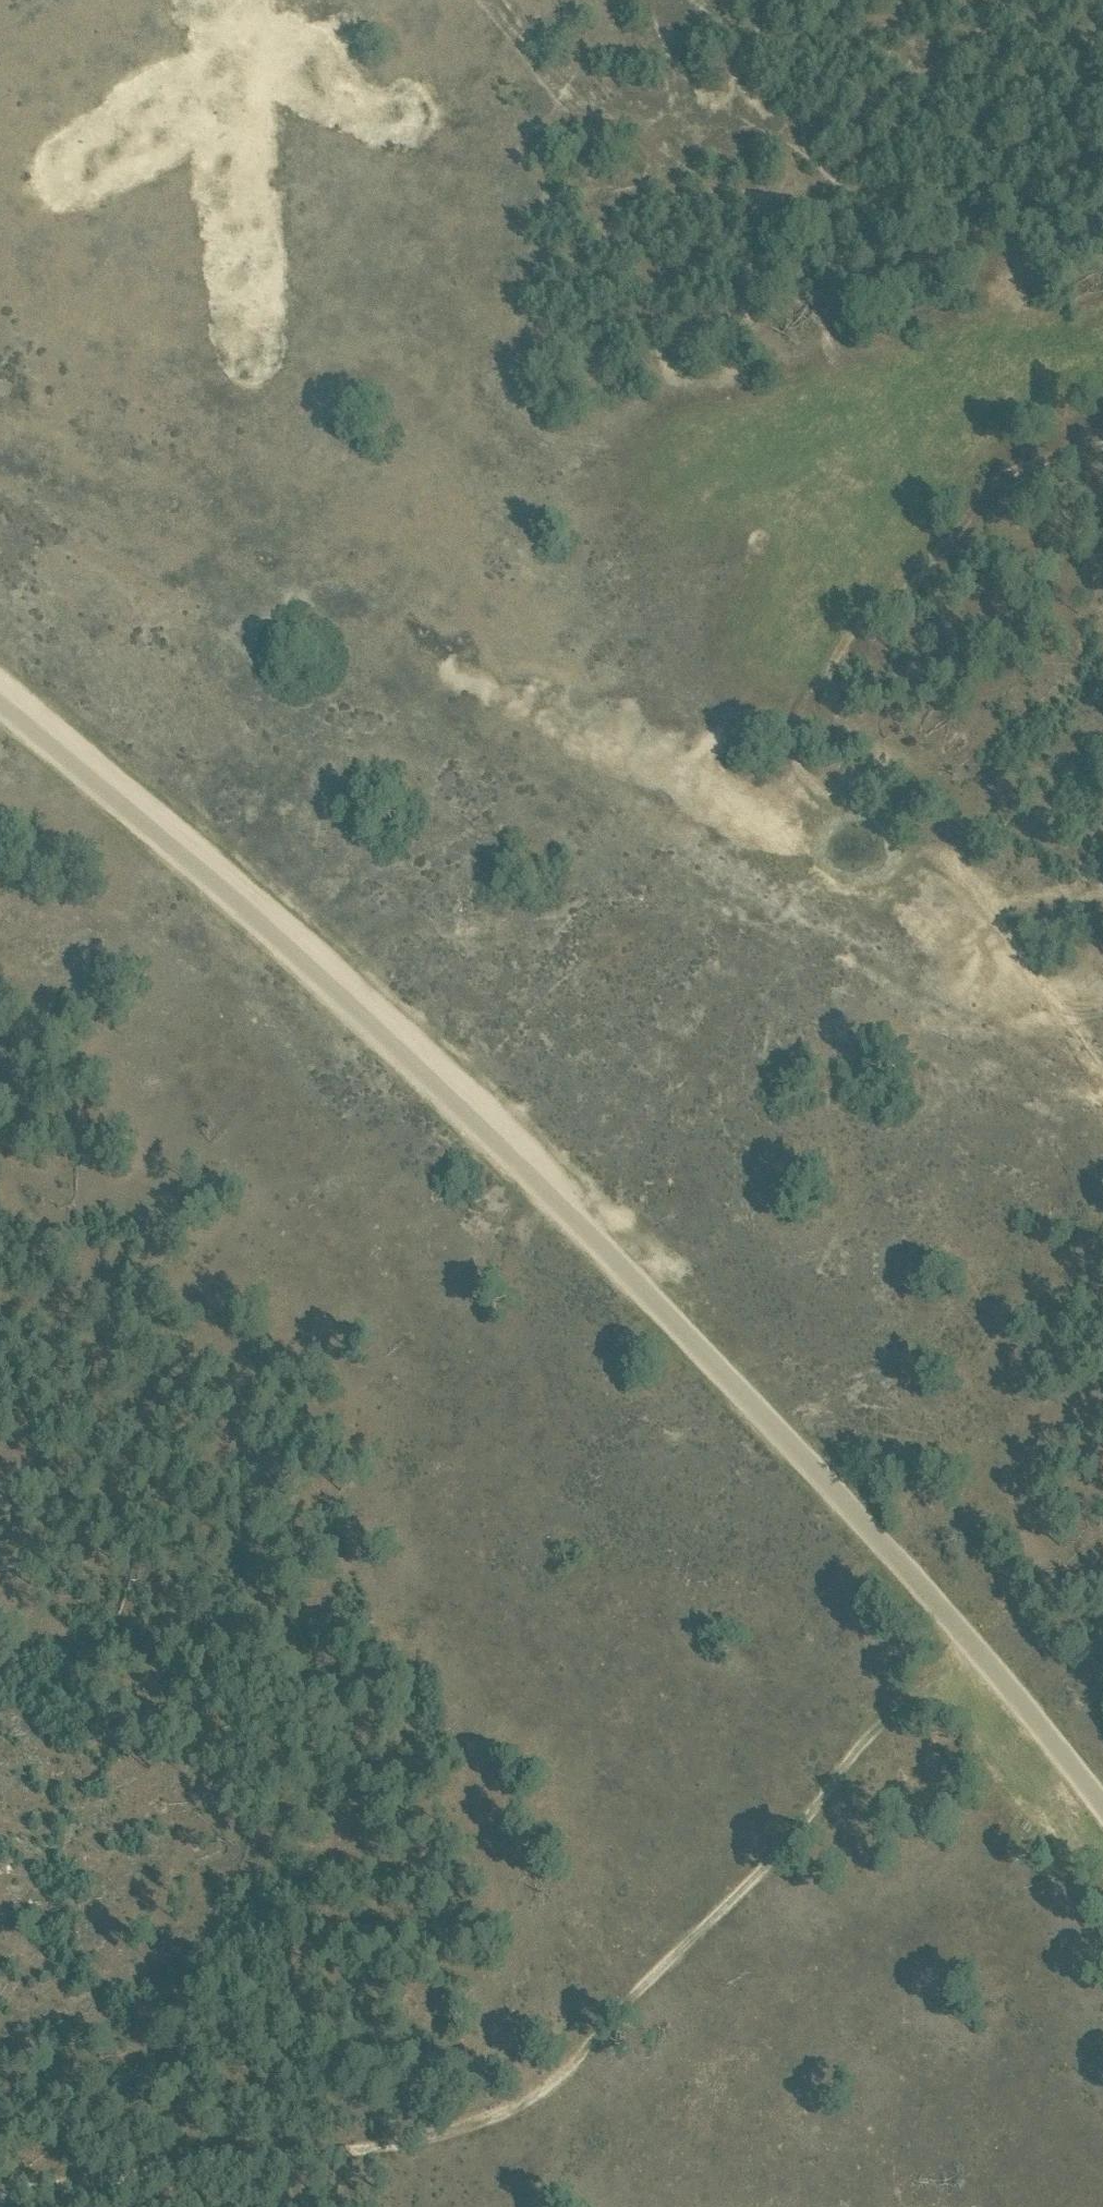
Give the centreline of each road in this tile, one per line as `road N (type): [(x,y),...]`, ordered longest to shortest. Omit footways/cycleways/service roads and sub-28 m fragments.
road 1 (unclassified): [(1102,1809),(895,1557),(537,1184),(179,852),(0,707)]
road 2 (track): [(963,1637),(594,2037),(519,2104),(473,2127),(0,2185)]

